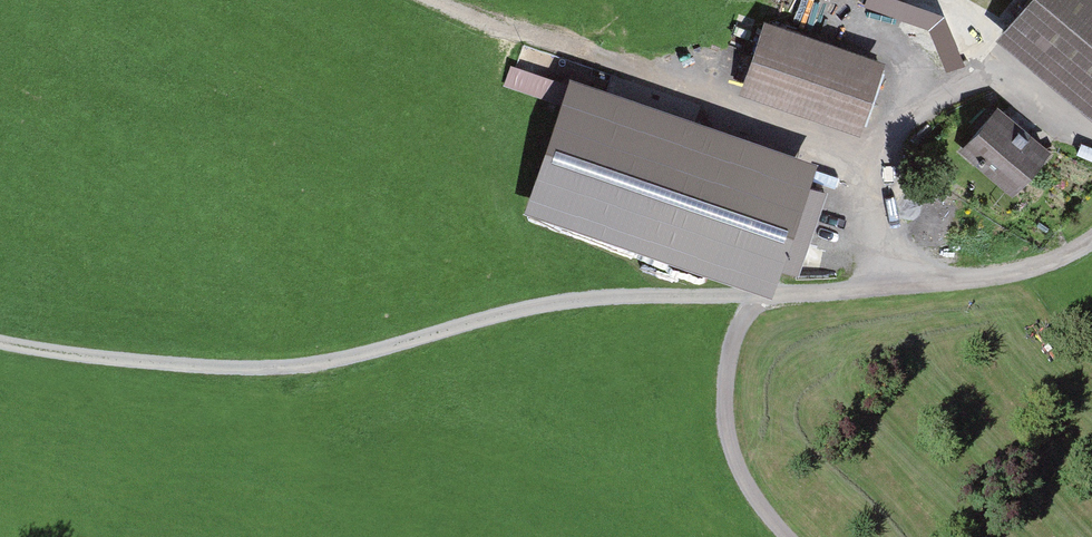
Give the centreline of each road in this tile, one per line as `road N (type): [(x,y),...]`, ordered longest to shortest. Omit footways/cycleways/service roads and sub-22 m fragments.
road 1 (track): [(0,314),(114,359),(1091,233)]
road 2 (track): [(431,0),(811,147),(871,151),(990,74),(1091,140)]
road 3 (track): [(776,536),(720,401),(719,338),(782,273)]

